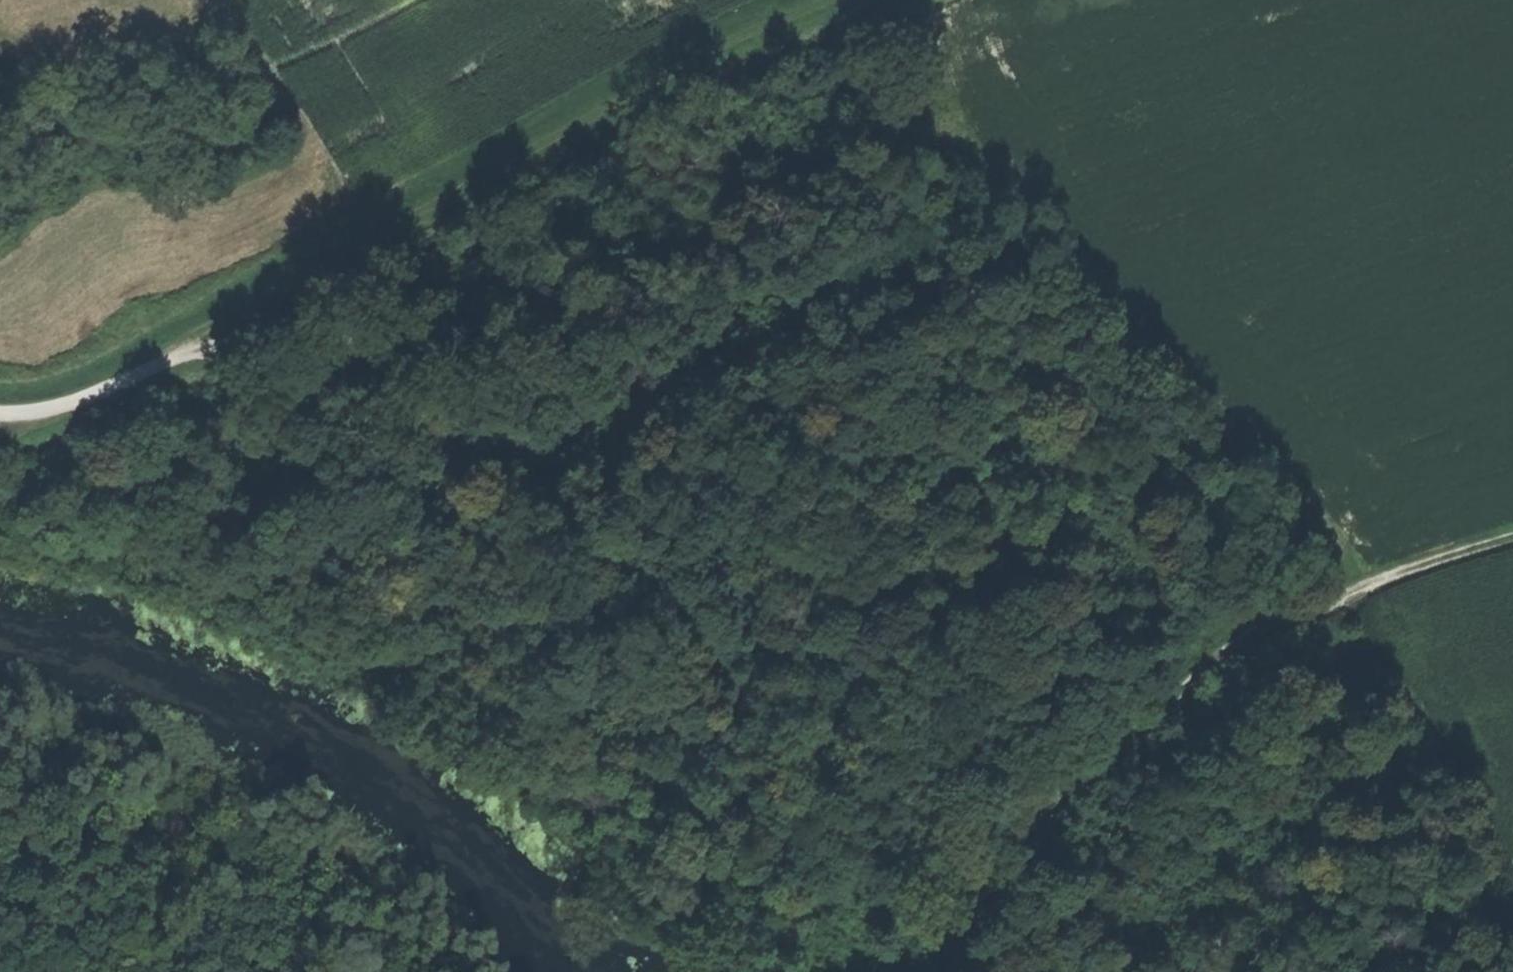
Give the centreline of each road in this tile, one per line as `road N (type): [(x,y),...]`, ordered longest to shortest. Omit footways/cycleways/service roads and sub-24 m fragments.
road 1 (track): [(204,343),(283,339),(382,373),(470,468),(577,549),(742,628),(961,831),(1077,805),(1210,971)]
road 2 (track): [(837,0),(731,43),(204,343)]
road 3 (track): [(1512,539),(1314,597),(1207,671),(1077,805)]
road 4 (track): [(204,343),(63,411),(0,417)]

